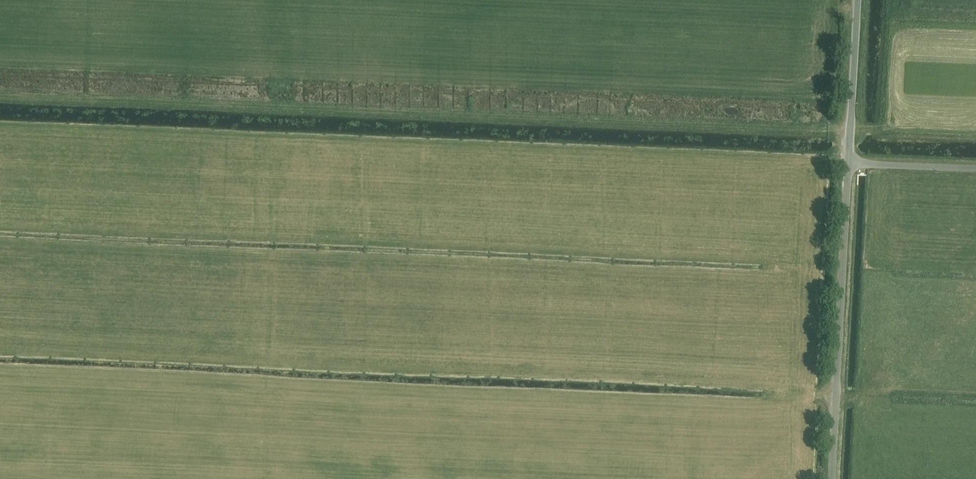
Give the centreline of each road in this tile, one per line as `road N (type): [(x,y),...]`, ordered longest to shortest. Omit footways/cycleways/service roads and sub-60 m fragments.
road 1 (unclassified): [(832,478),(858,0)]

